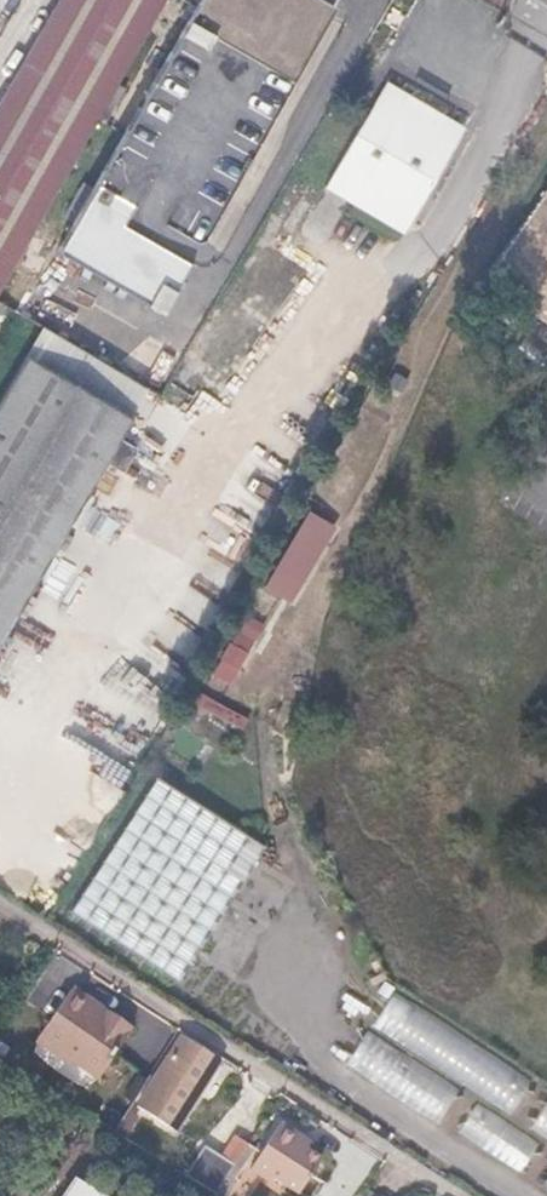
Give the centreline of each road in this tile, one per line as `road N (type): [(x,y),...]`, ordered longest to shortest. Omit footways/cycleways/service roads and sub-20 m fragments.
road 1 (residential): [(0,910),(463,1195)]

